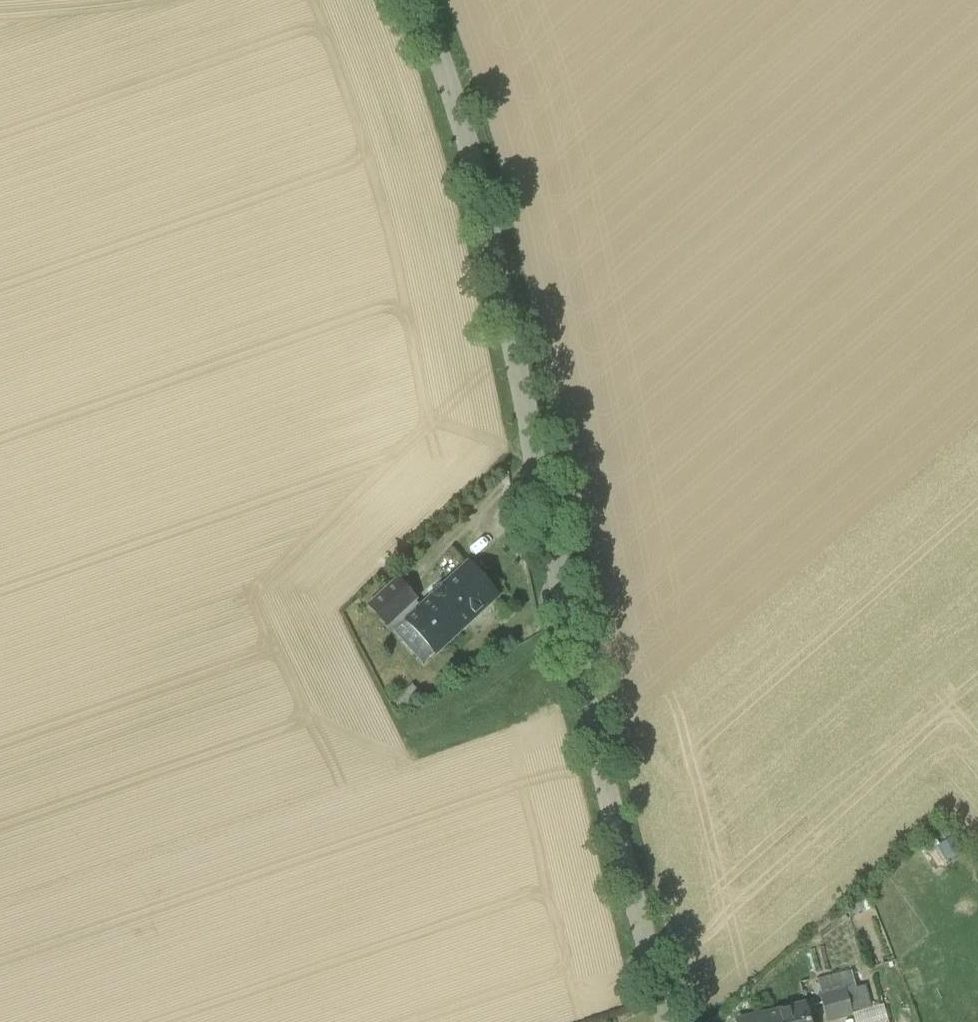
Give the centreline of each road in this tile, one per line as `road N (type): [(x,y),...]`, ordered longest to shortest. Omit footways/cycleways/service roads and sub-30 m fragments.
road 1 (residential): [(414,0),(443,73),(663,1021)]

